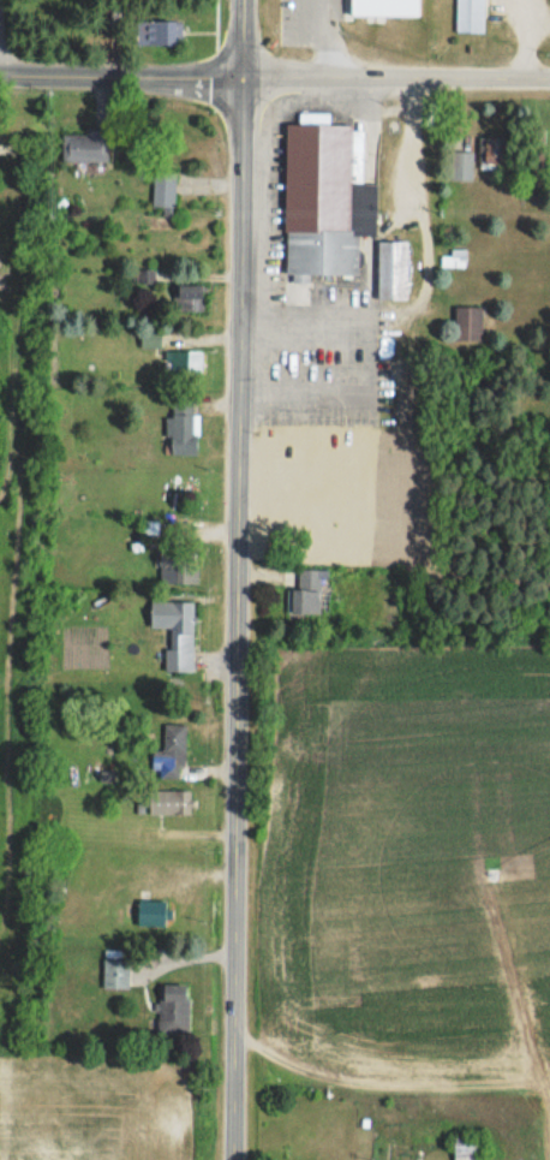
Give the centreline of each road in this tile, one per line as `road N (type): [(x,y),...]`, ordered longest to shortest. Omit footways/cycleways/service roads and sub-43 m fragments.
road 1 (tertiary): [(231,1159),(239,69)]
road 2 (tertiary): [(549,78),(239,69)]
road 3 (tertiary): [(0,71),(239,69)]

